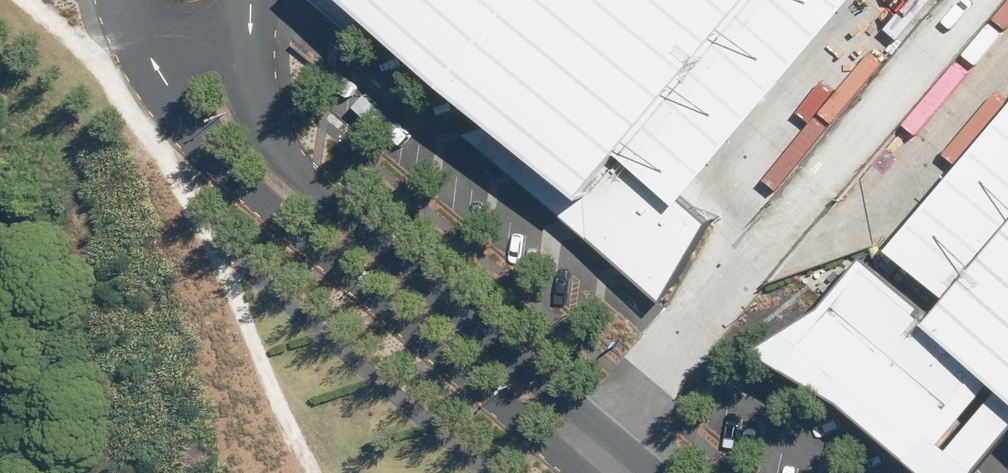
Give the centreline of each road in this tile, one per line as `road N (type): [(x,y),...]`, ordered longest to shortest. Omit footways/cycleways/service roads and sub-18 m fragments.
road 1 (unclassified): [(254,4),(252,74),(283,154),(646,472)]
road 2 (unclassified): [(581,472),(220,159),(144,38)]
road 3 (unclassified): [(254,4),(227,38),(207,47),(185,50),(144,38)]

